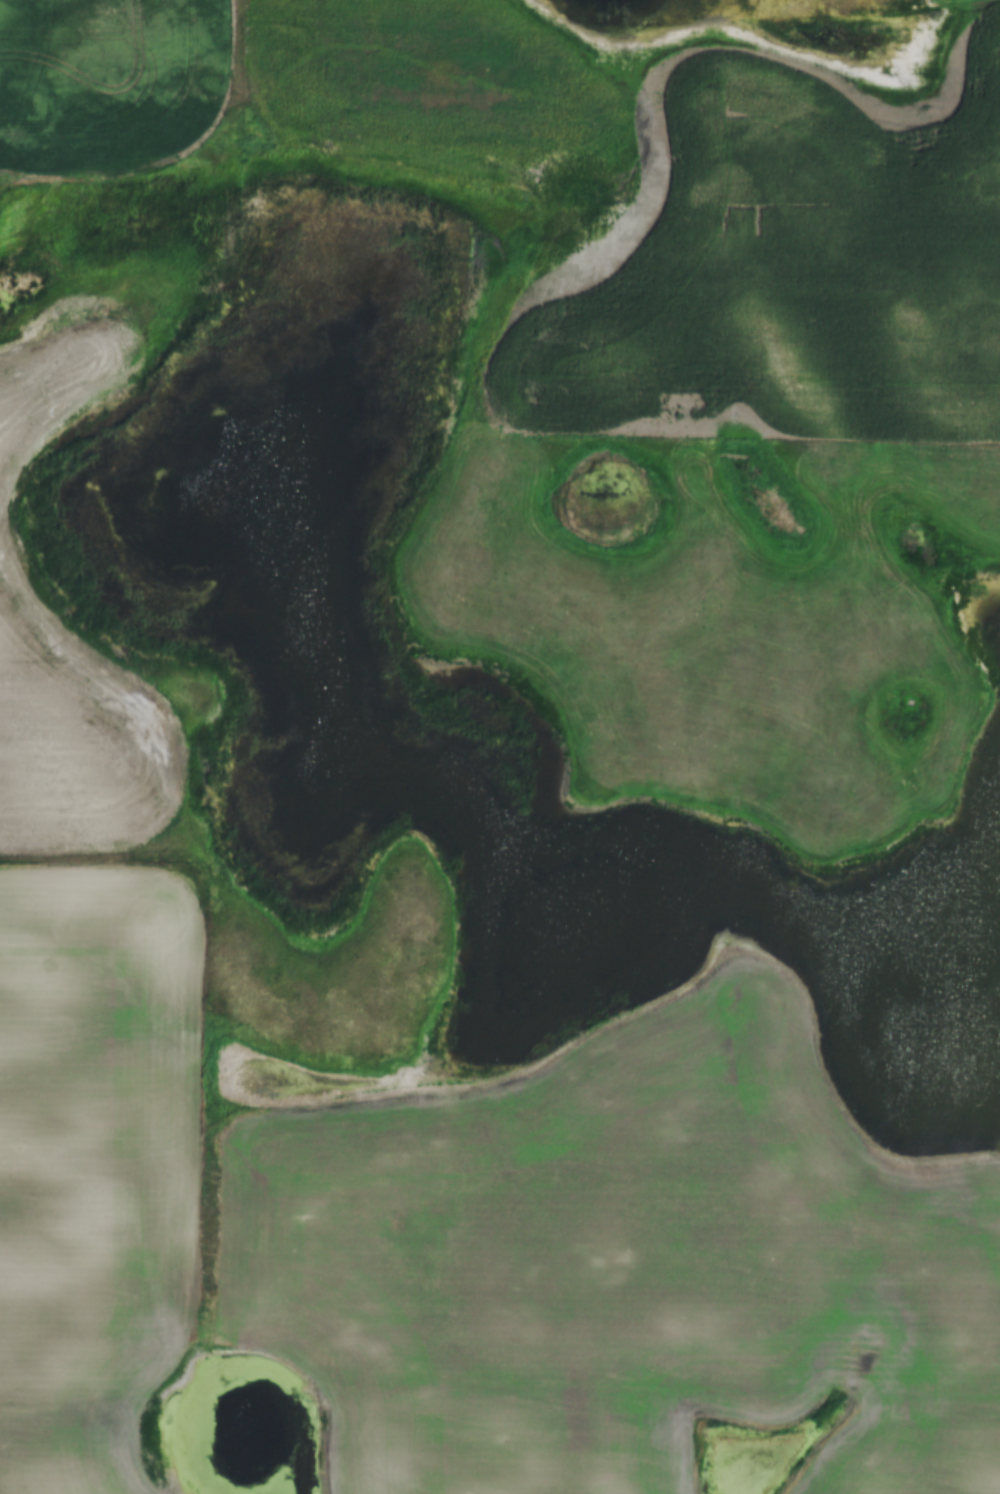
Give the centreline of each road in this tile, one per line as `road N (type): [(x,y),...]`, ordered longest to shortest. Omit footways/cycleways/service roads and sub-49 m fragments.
road 1 (track): [(0,517),(20,578),(173,771),(213,853),(203,1382)]
road 2 (track): [(106,0),(53,143),(0,196)]

